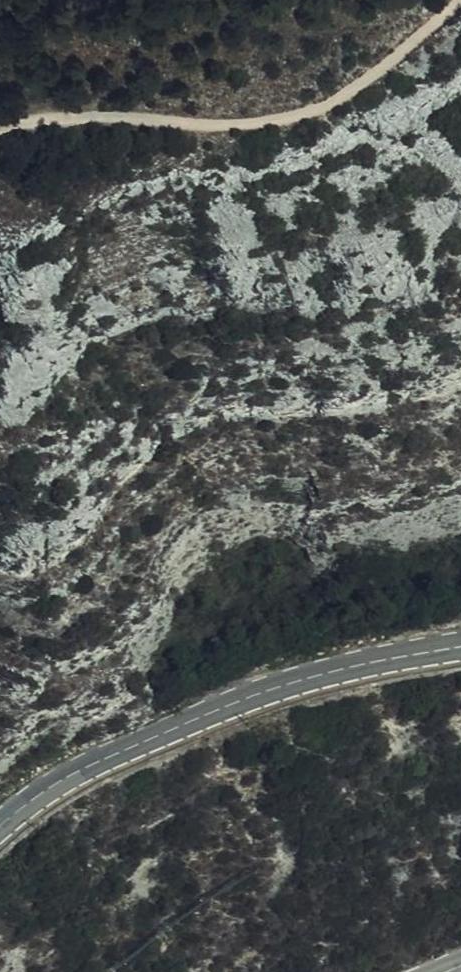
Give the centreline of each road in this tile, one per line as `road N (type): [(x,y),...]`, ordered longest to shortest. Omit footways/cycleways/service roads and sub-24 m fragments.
road 1 (track): [(0,125),(95,114),(200,128),(262,126),(325,107),(460,0)]
road 2 (secondary): [(0,827),(123,743),(270,686),(460,648)]

